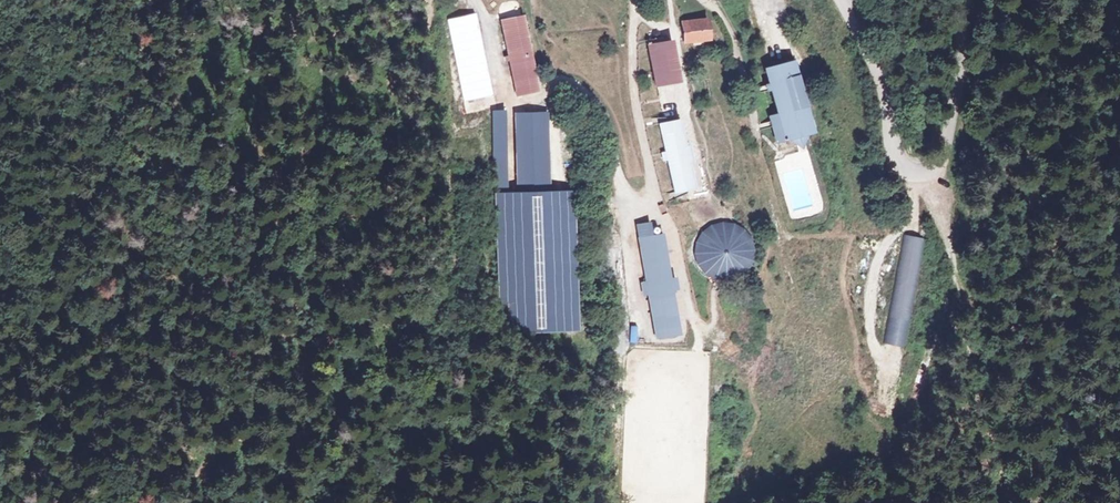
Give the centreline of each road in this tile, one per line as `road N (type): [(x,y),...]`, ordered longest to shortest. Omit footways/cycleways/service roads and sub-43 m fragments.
road 1 (track): [(421,0),(418,240),(393,297),(339,368),(275,424),(127,502)]
road 2 (track): [(68,0),(110,132),(119,214),(116,304),(23,502)]
road 3 (unclassified): [(841,0),(860,31),(895,156),(920,172),(941,158),(949,132),(963,0)]
road 4 (track): [(955,268),(899,454),(876,502)]

